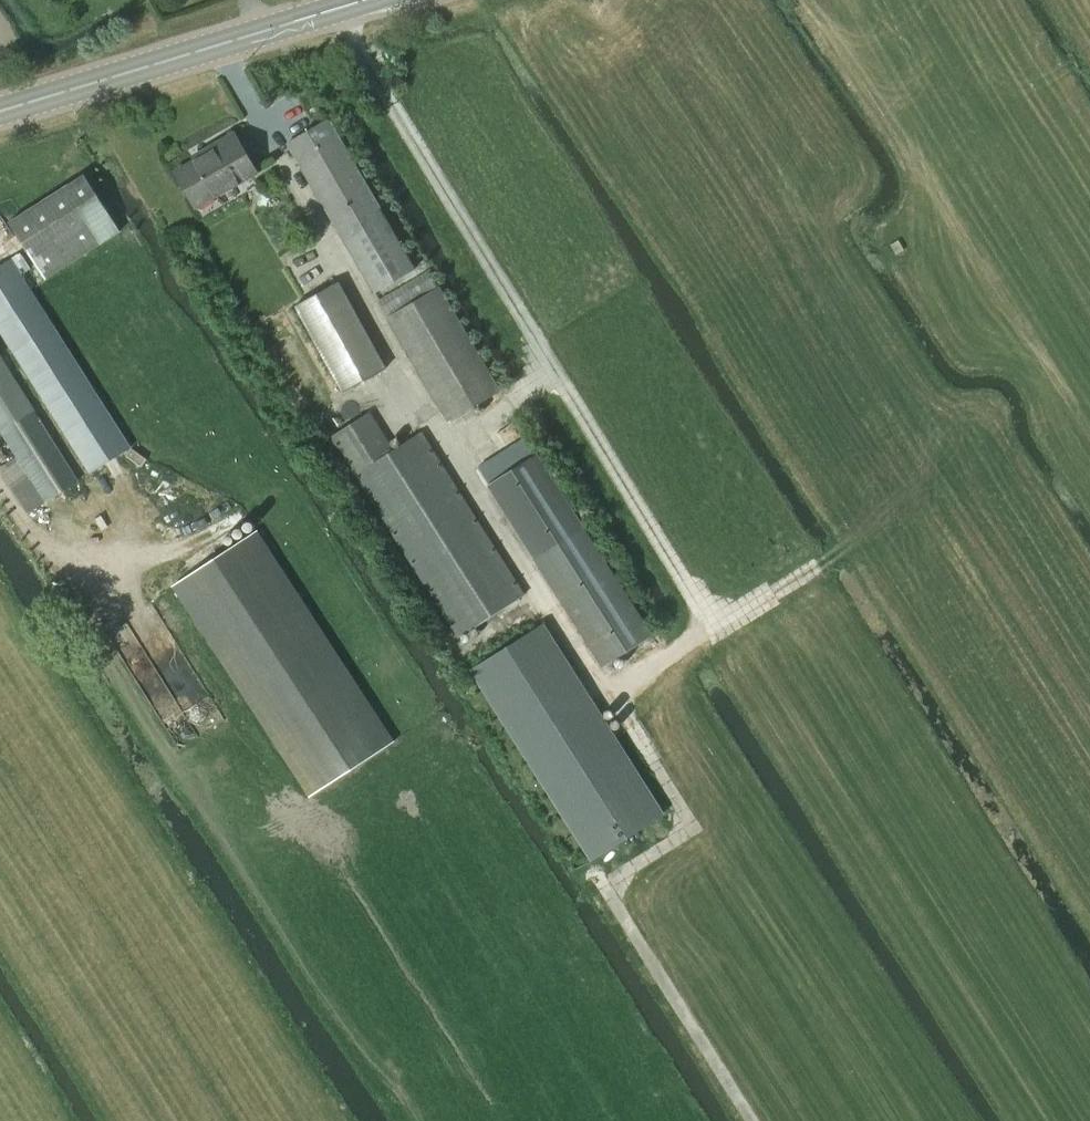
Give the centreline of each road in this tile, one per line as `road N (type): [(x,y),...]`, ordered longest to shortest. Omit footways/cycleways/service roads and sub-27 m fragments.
road 1 (track): [(448,449),(691,831),(609,885),(756,1120)]
road 2 (track): [(805,0),(891,121),(1089,437)]
road 3 (primary): [(0,116),(386,0)]

